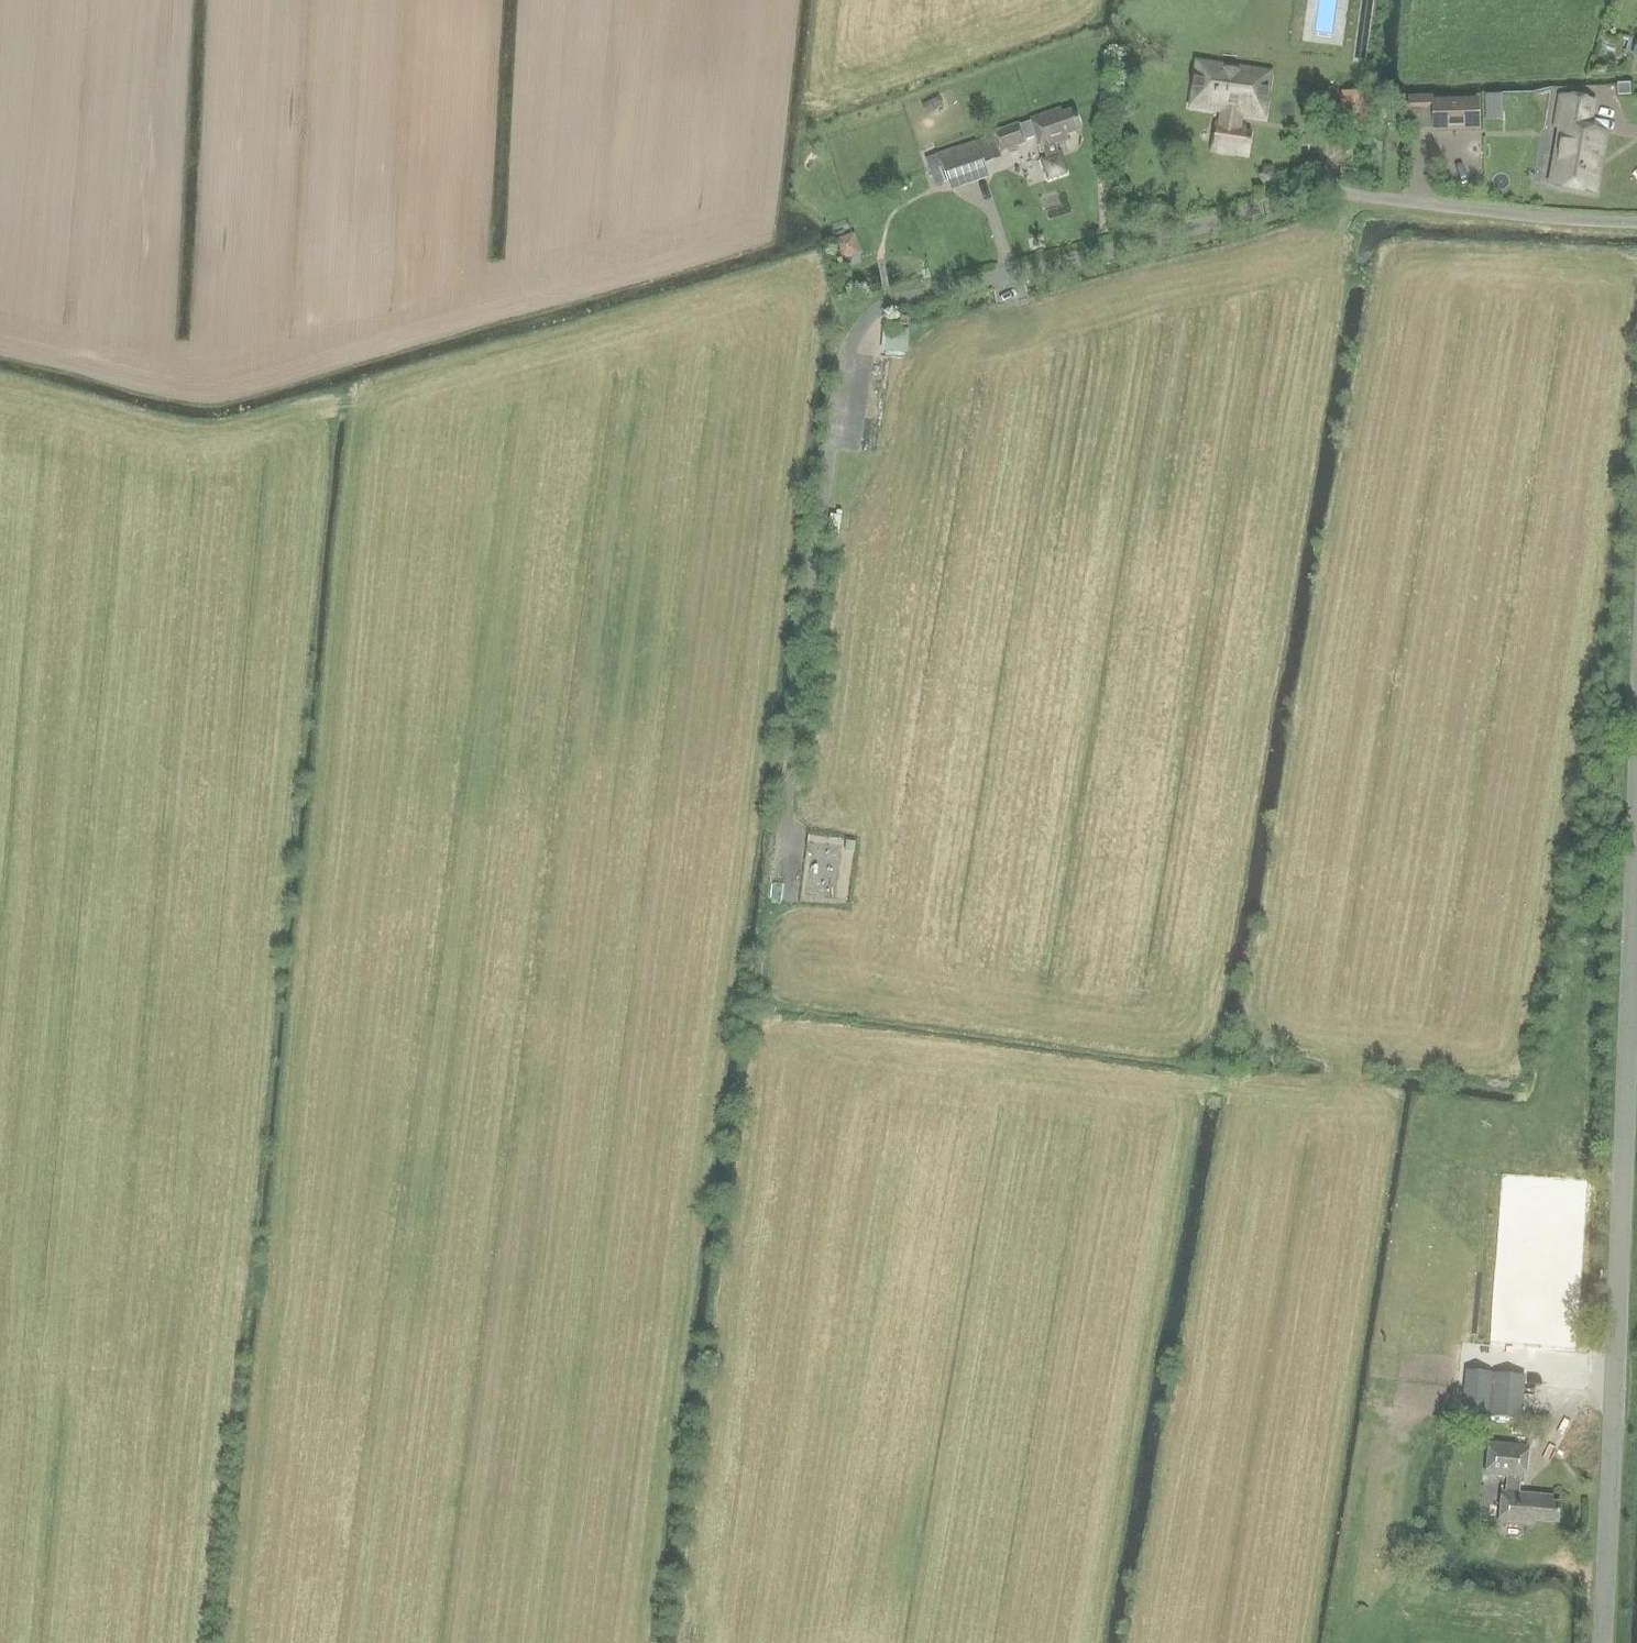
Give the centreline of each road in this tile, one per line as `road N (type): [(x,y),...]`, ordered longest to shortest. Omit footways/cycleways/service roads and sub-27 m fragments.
road 1 (unclassified): [(789,843),(786,801),(840,387),(849,348),(866,321),(896,300),(1302,199),(1345,195),(1636,223)]
road 2 (unclassified): [(1602,1642),(1636,819)]

